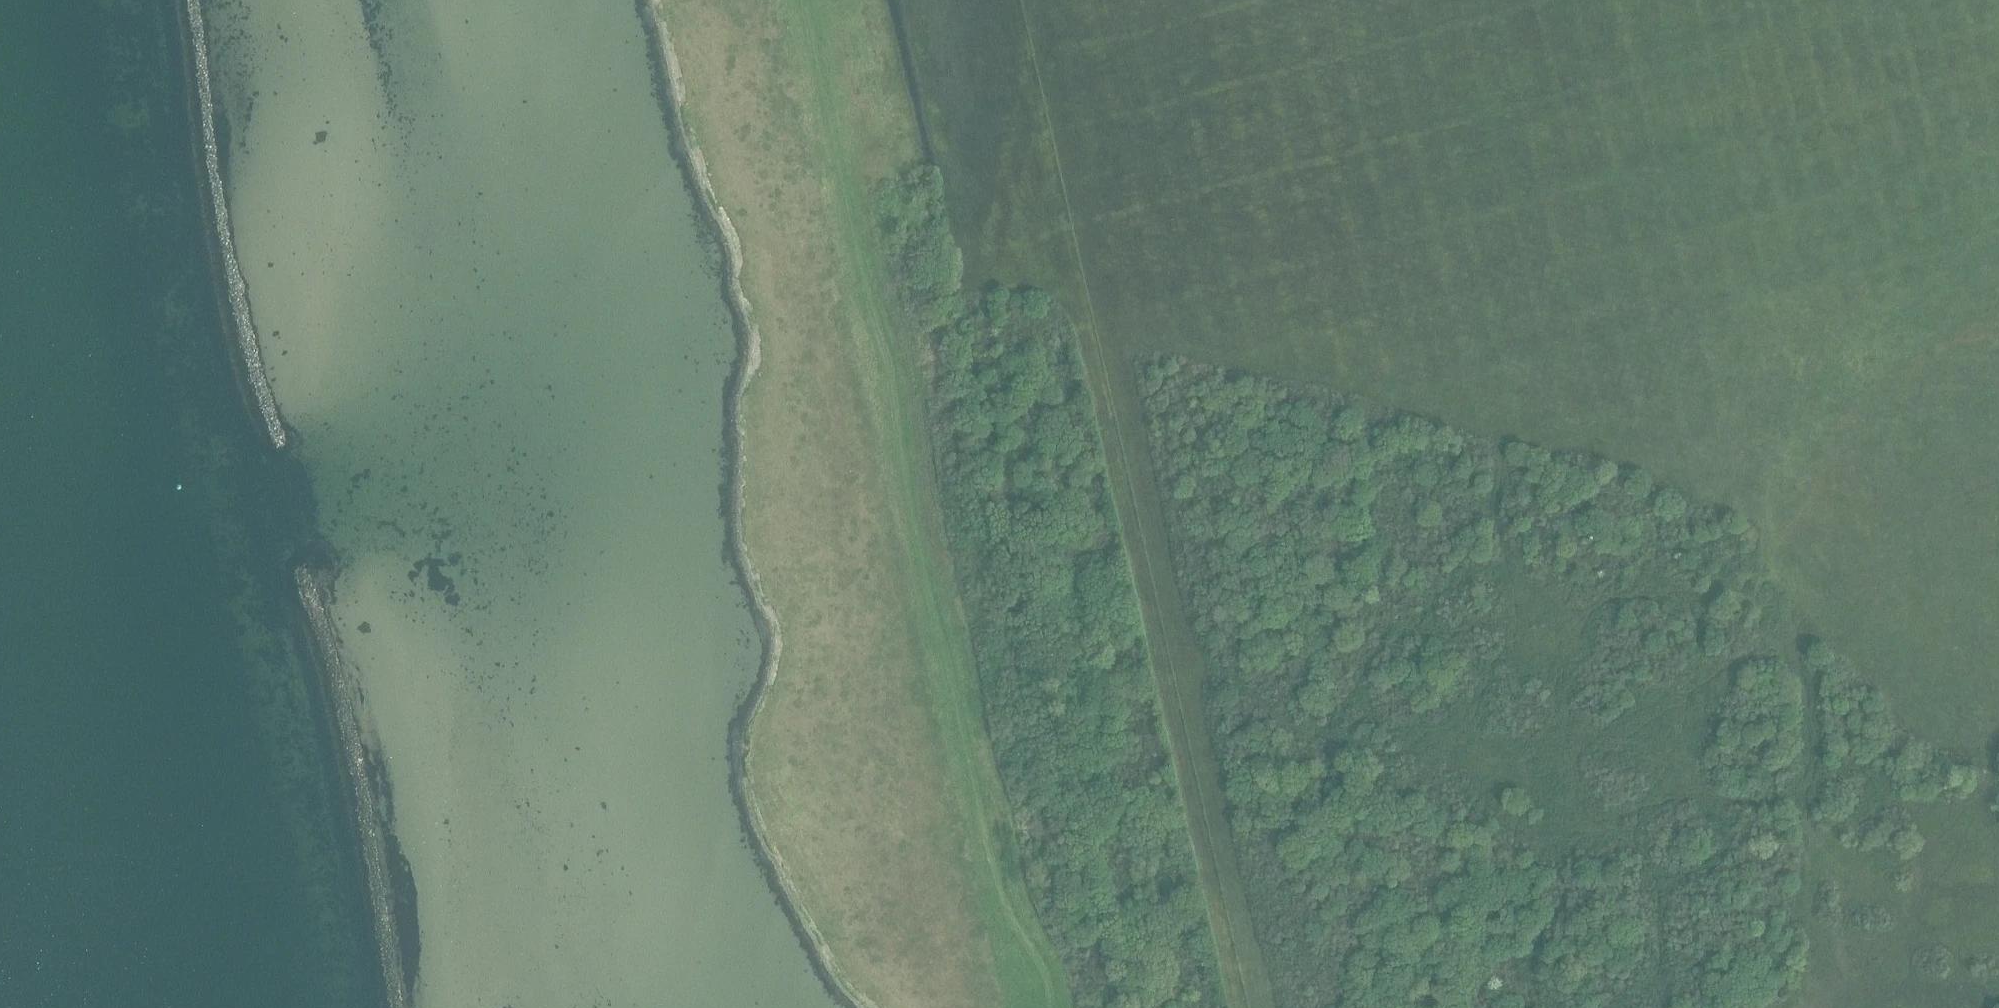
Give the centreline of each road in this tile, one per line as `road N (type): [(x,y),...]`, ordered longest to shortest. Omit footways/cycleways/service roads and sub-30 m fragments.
road 1 (track): [(1052,1007),(1046,978),(1003,897),(896,382),(804,0)]

